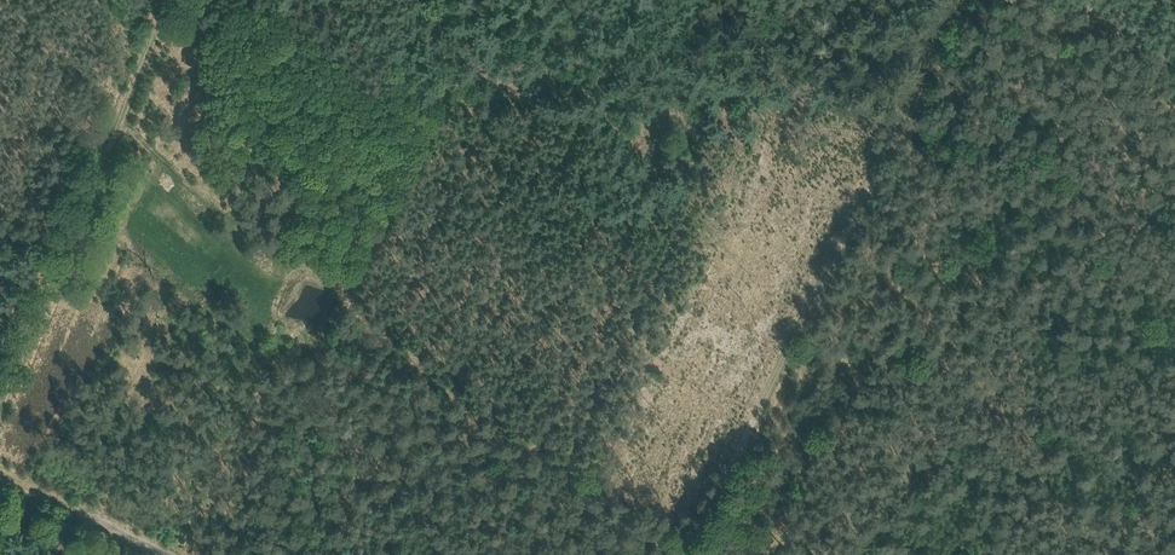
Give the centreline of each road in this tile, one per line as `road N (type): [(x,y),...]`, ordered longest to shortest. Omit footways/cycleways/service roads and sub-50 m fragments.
road 1 (track): [(679,554),(957,0)]
road 2 (track): [(0,400),(169,0)]
road 3 (track): [(0,462),(170,554)]

